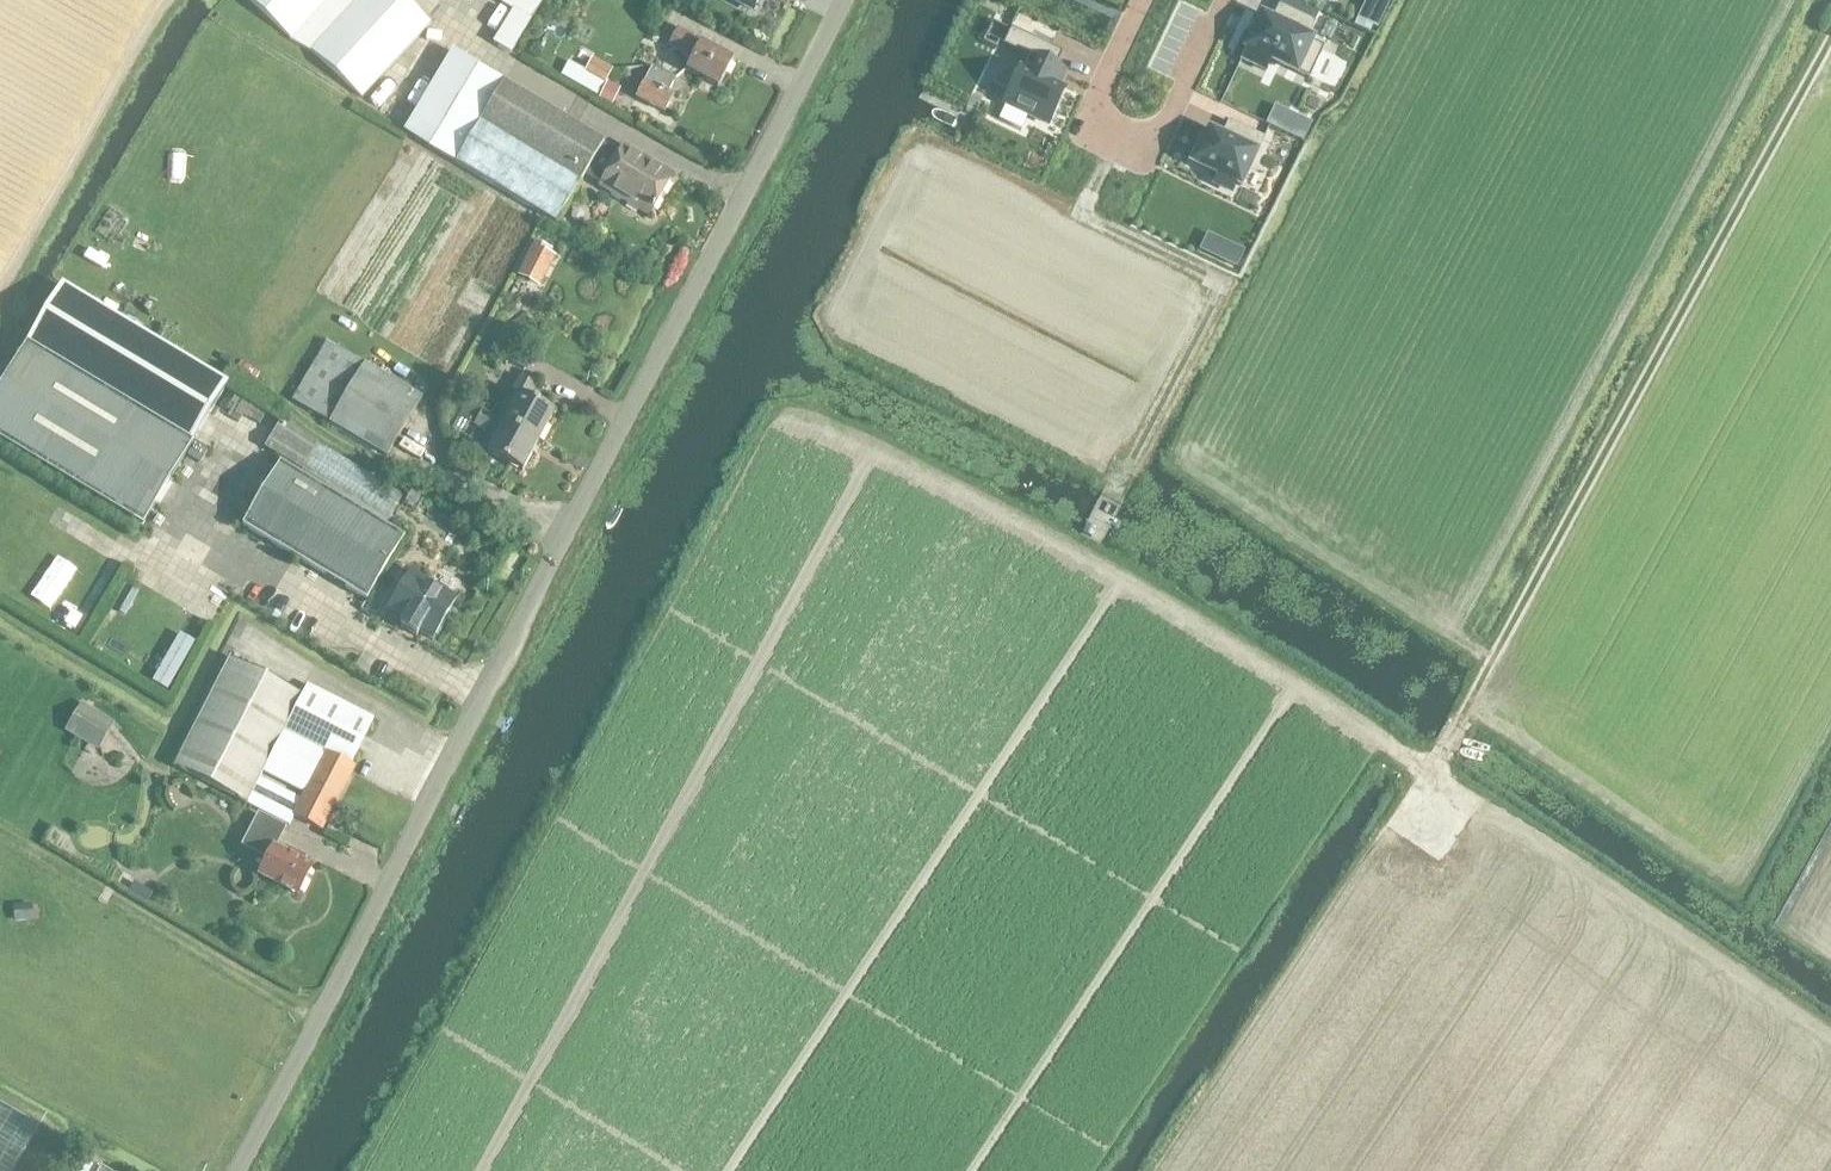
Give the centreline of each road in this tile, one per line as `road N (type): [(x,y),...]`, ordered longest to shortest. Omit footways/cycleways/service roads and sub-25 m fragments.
road 1 (unclassified): [(230,1170),(848,0)]
road 2 (track): [(1434,775),(1830,31)]
road 3 (track): [(0,826),(315,1010)]
road 4 (track): [(0,274),(164,0)]
road 5 (residential): [(1142,0),(1095,99),(1120,131),(1143,136),(1166,129)]
road 6 (residential): [(1166,129),(1227,0)]

